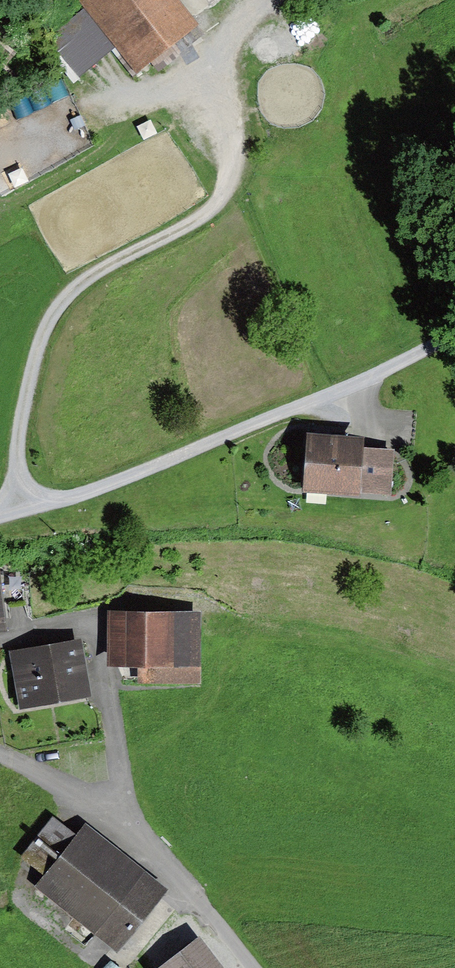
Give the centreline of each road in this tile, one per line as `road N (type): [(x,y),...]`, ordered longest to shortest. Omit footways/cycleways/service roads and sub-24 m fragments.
road 1 (track): [(14,513),(39,344),(55,306),(81,282),(198,217),(230,180),(237,121),(214,62)]
road 2 (track): [(454,332),(356,383),(82,493),(0,517)]
road 3 (track): [(243,967),(145,853),(0,756)]
road 4 (track): [(0,637),(93,621),(131,843)]

